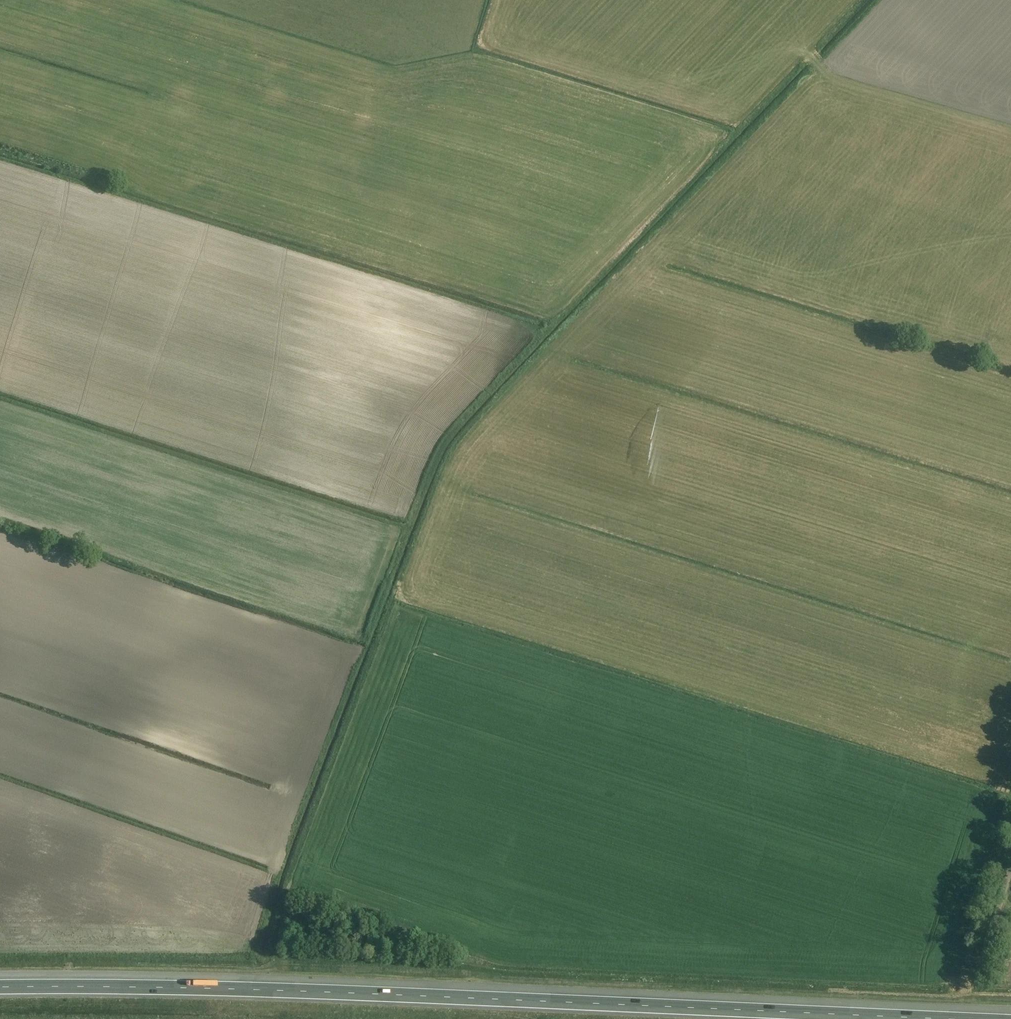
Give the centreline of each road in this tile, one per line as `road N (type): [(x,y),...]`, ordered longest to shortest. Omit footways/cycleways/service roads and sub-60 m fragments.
road 1 (motorway): [(927,1018),(0,986)]

